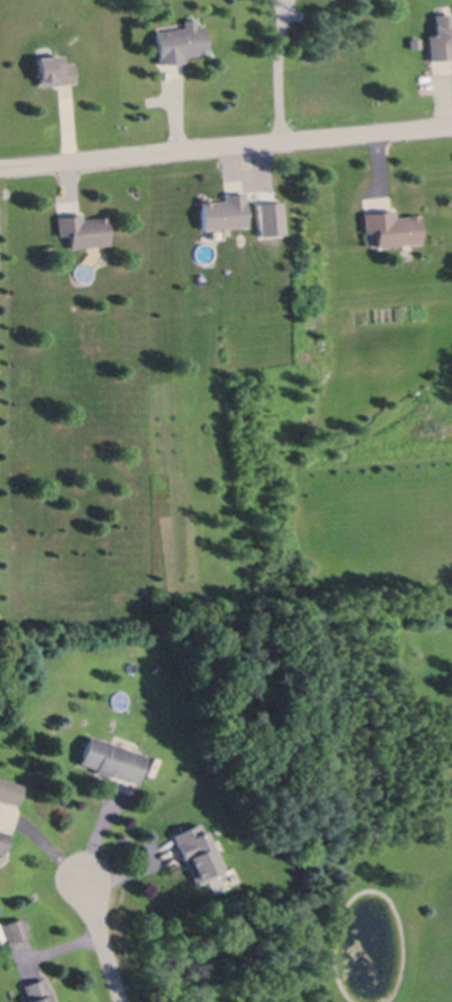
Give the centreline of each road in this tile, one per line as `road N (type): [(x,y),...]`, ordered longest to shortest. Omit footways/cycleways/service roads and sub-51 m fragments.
road 1 (residential): [(451,123),(0,166)]
road 2 (residential): [(124,1001),(86,875)]

